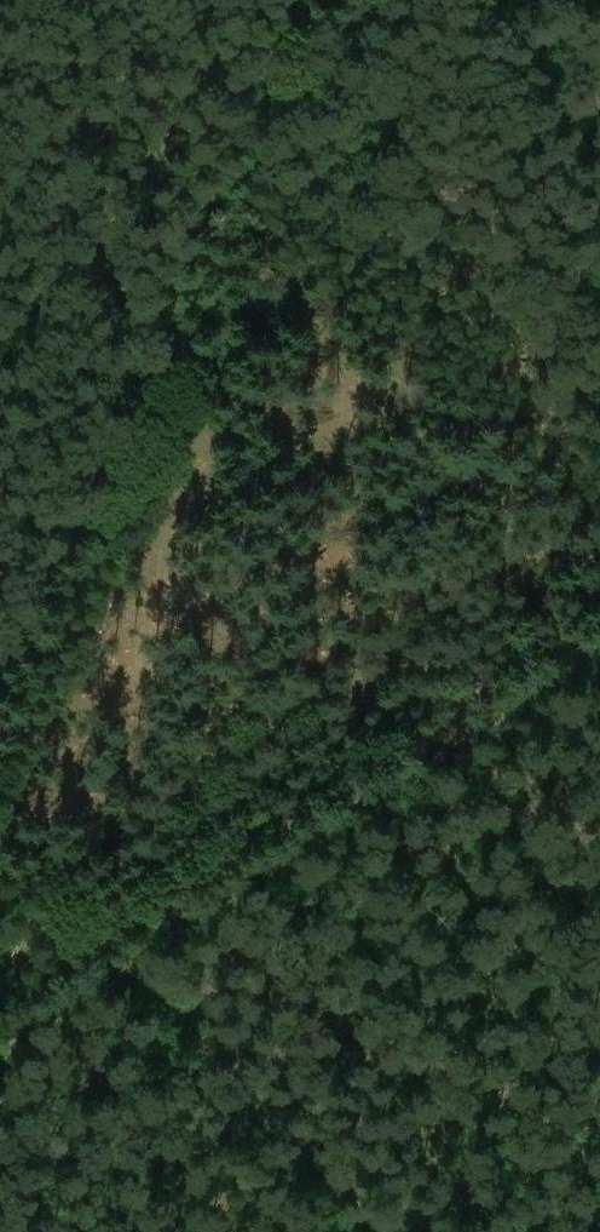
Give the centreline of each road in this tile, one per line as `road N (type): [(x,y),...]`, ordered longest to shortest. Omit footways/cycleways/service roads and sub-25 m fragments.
road 1 (track): [(321,0),(0,785)]
road 2 (track): [(0,1053),(599,651)]
road 3 (track): [(0,56),(234,223)]

